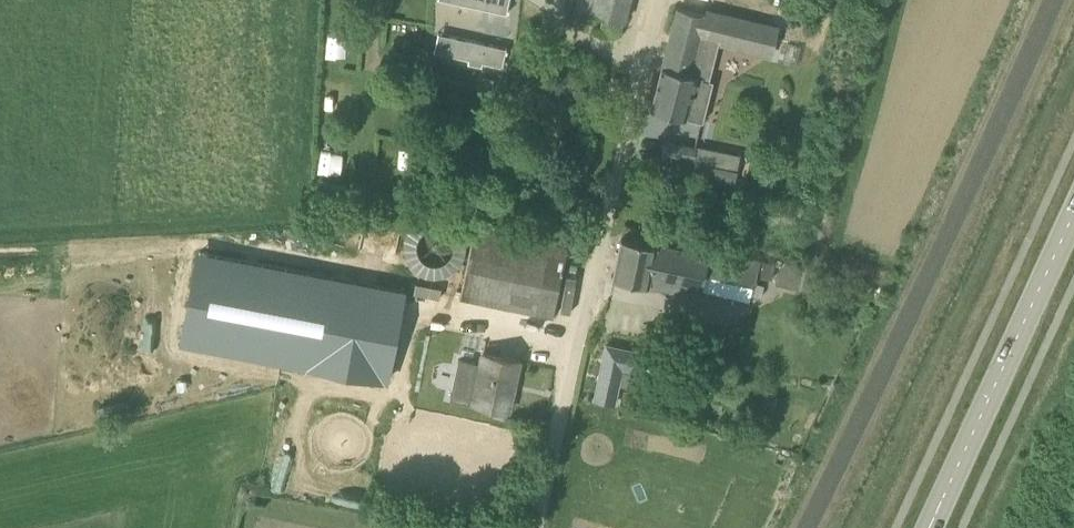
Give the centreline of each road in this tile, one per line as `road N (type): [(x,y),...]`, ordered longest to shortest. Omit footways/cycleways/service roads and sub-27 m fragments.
road 1 (unclassified): [(541,527),(666,0)]
road 2 (tertiary): [(1073,214),(929,527)]

